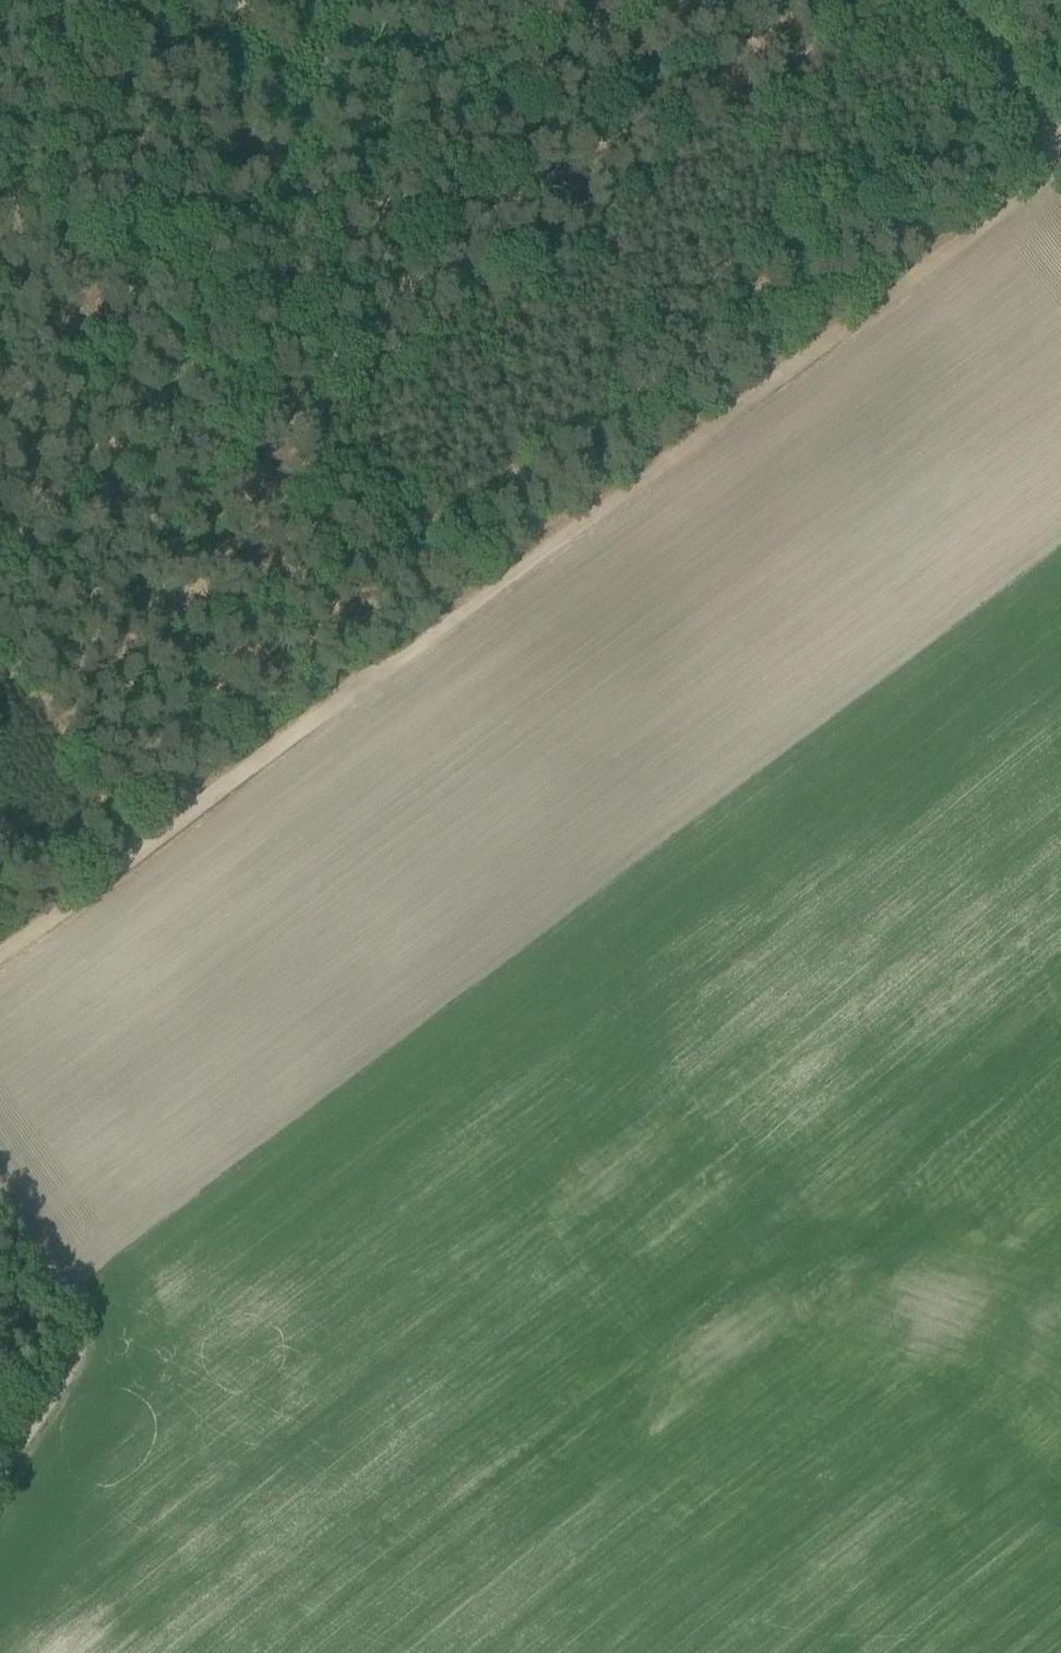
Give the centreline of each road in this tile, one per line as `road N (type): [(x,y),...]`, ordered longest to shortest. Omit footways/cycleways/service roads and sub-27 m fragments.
road 1 (track): [(453,619),(1050,168),(1060,148)]
road 2 (track): [(453,619),(22,0)]
road 3 (track): [(0,956),(453,619)]
road 4 (track): [(31,1413),(69,1350),(71,1313),(0,1204)]
road 5 (track): [(1060,139),(960,0)]

